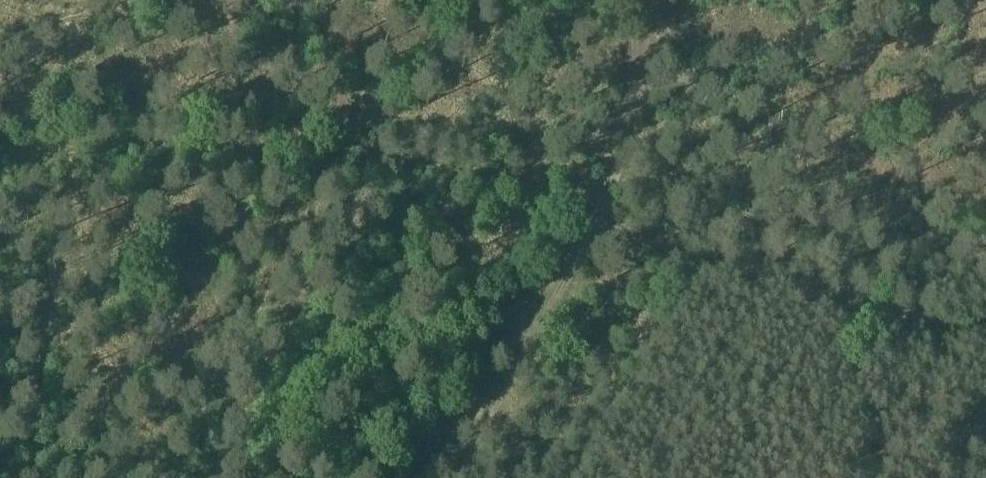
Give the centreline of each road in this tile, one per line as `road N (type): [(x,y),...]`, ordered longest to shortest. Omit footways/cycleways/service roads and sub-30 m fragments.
road 1 (track): [(0,154),(234,144),(330,151),(449,175),(629,243),(985,331)]
road 2 (track): [(450,477),(559,288),(608,183),(621,117),(624,0)]

